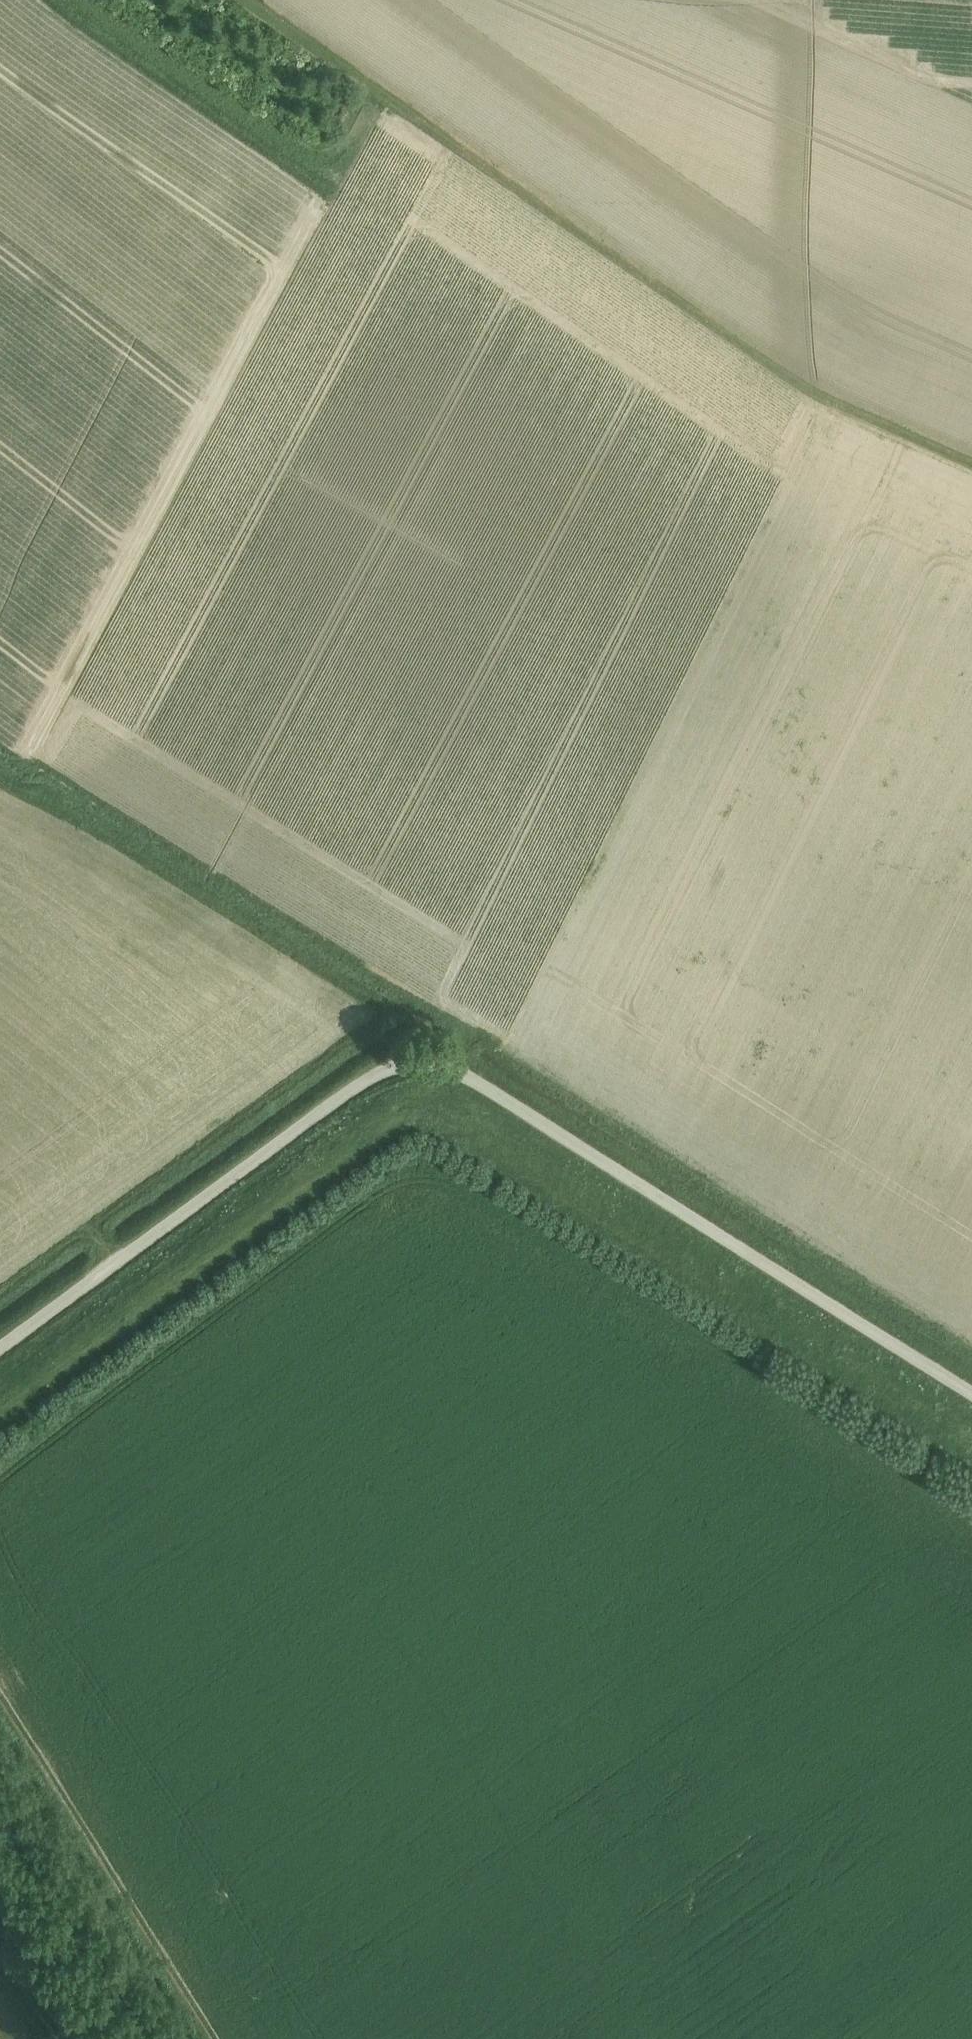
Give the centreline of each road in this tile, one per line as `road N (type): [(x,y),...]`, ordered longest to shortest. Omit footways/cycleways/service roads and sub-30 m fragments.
road 1 (unclassified): [(971,1396),(468,1078),(417,1063),(353,1089),(0,1346)]
road 2 (unclassified): [(94,2038),(0,1886)]

